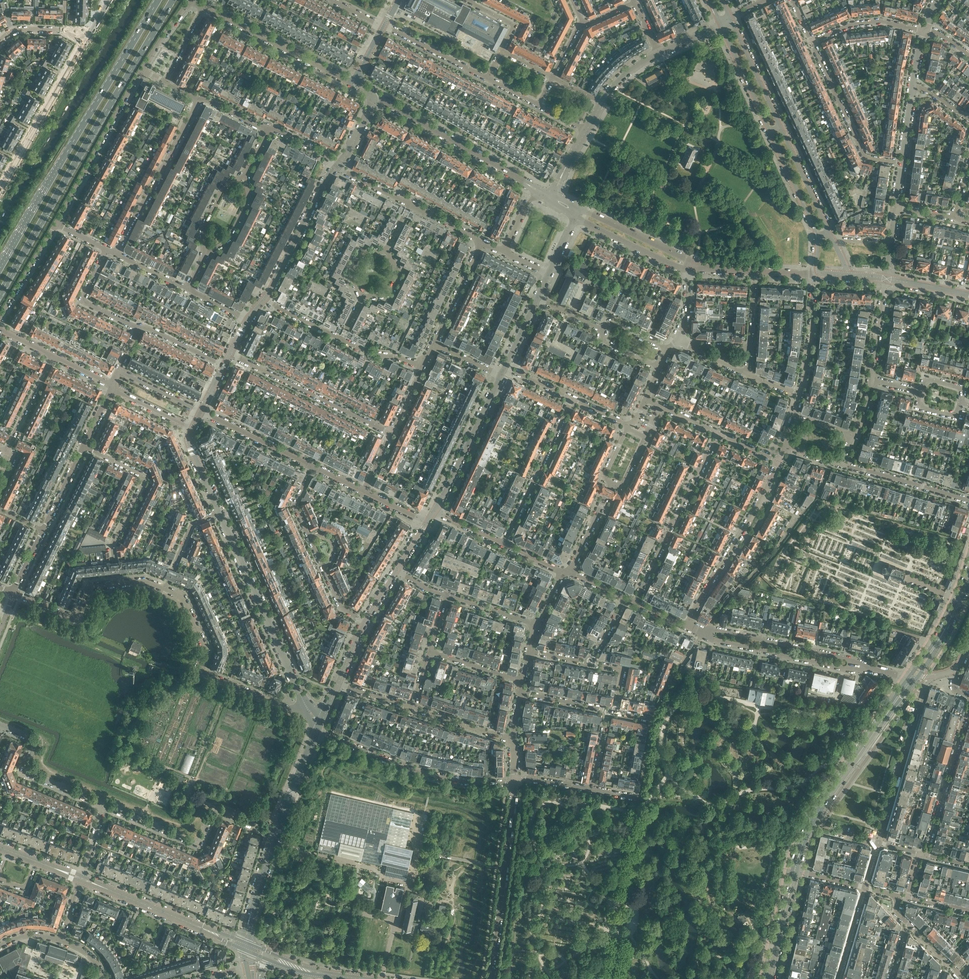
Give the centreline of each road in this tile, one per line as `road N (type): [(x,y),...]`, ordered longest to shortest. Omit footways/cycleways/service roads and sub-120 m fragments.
road 1 (primary): [(0,295),(172,0)]
road 2 (primary): [(157,0),(0,268)]
road 3 (residential): [(305,704),(285,706),(198,669),(205,649),(182,595),(164,587)]
road 4 (residential): [(278,835),(213,808),(195,843),(102,805)]
road 5 (tertiary): [(218,513),(305,704)]
road 6 (residential): [(515,781),(433,775),(317,732)]
road 7 (residential): [(490,978),(515,781)]
road 8 (residential): [(778,461),(687,626)]
road 9 (residential): [(541,191),(378,97)]
road 10 (residential): [(635,602),(718,434)]
road 11 (residential): [(84,446),(143,472),(146,481),(113,545),(116,584)]
road 12 (residential): [(89,33),(0,190)]
road 13 (residential): [(231,354),(391,434)]
road 14 (residential): [(57,224),(143,71)]
road 15 (residential): [(878,843),(932,676)]
road 16 (residential): [(116,254),(198,100)]
road 17 (residential): [(353,84),(204,6)]
road 18 (residential): [(704,631),(713,640),(863,667)]
road 19 (residential): [(863,667),(849,658),(704,631)]
road 20 (residential): [(902,162),(864,155),(812,42)]
road 21 (residential): [(504,545),(570,398)]
road 22 (residential): [(925,854),(968,704)]
road 23 (tertiary): [(263,300),(338,168)]
road 24 (tertiary): [(501,375),(434,511)]
road 25 (residential): [(102,805),(32,775),(25,765),(29,736),(0,724)]
road 26 (secondary): [(210,931),(82,879)]
road 27 (residential): [(968,500),(839,463)]
road 28 (residential): [(116,584),(89,589),(76,619),(13,592)]
road 29 (tertiary): [(575,218),(680,268),(691,266)]
road 30 (residential): [(653,719),(641,797),(593,790)]
road 31 (tertiary): [(691,266),(579,209)]
road 32 (residential): [(314,467),(202,411)]
road 33 (tertiary): [(832,236),(780,126)]
road 34 (tertiary): [(780,126),(730,16)]
road 35 (residential): [(799,394),(812,274)]

